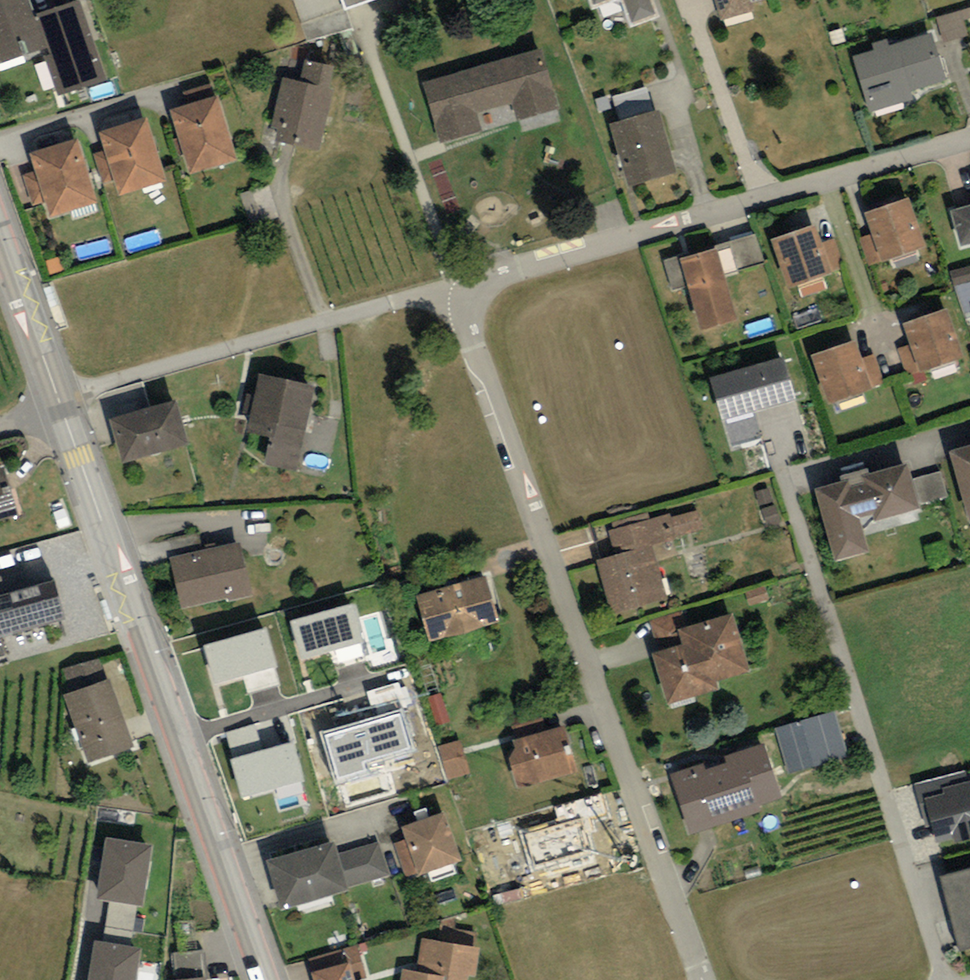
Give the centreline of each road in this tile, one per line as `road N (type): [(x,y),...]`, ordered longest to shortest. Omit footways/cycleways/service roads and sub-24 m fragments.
road 1 (residential): [(456,288),(703,979)]
road 2 (secondary): [(266,979),(64,410)]
road 3 (residential): [(456,288),(969,139)]
road 4 (residential): [(59,397),(456,288)]
road 5 (secondary): [(59,397),(0,234)]

